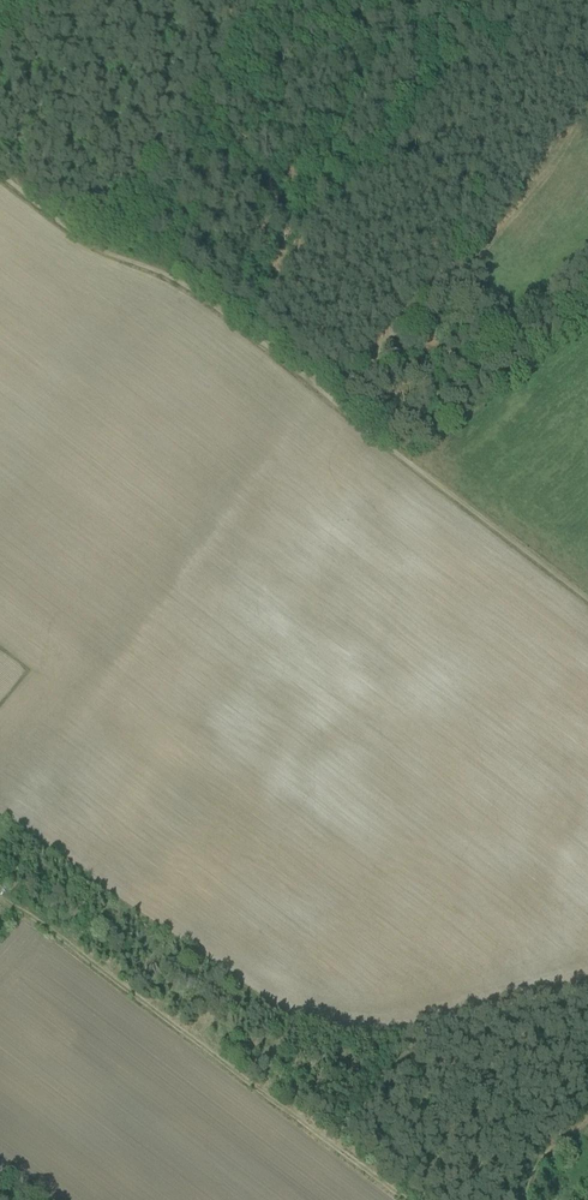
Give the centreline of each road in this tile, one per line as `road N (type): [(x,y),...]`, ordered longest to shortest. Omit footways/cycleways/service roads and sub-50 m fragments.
road 1 (track): [(0,173),(85,239),(212,304),(587,599)]

